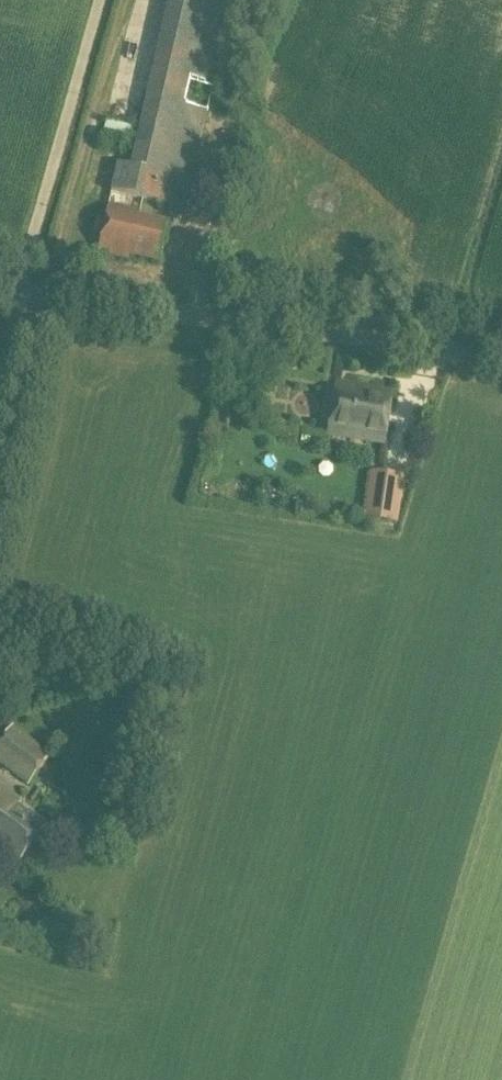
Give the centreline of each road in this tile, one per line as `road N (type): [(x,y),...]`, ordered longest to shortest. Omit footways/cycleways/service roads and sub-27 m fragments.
road 1 (unclassified): [(501,362),(0,297)]
road 2 (track): [(20,300),(105,0)]

